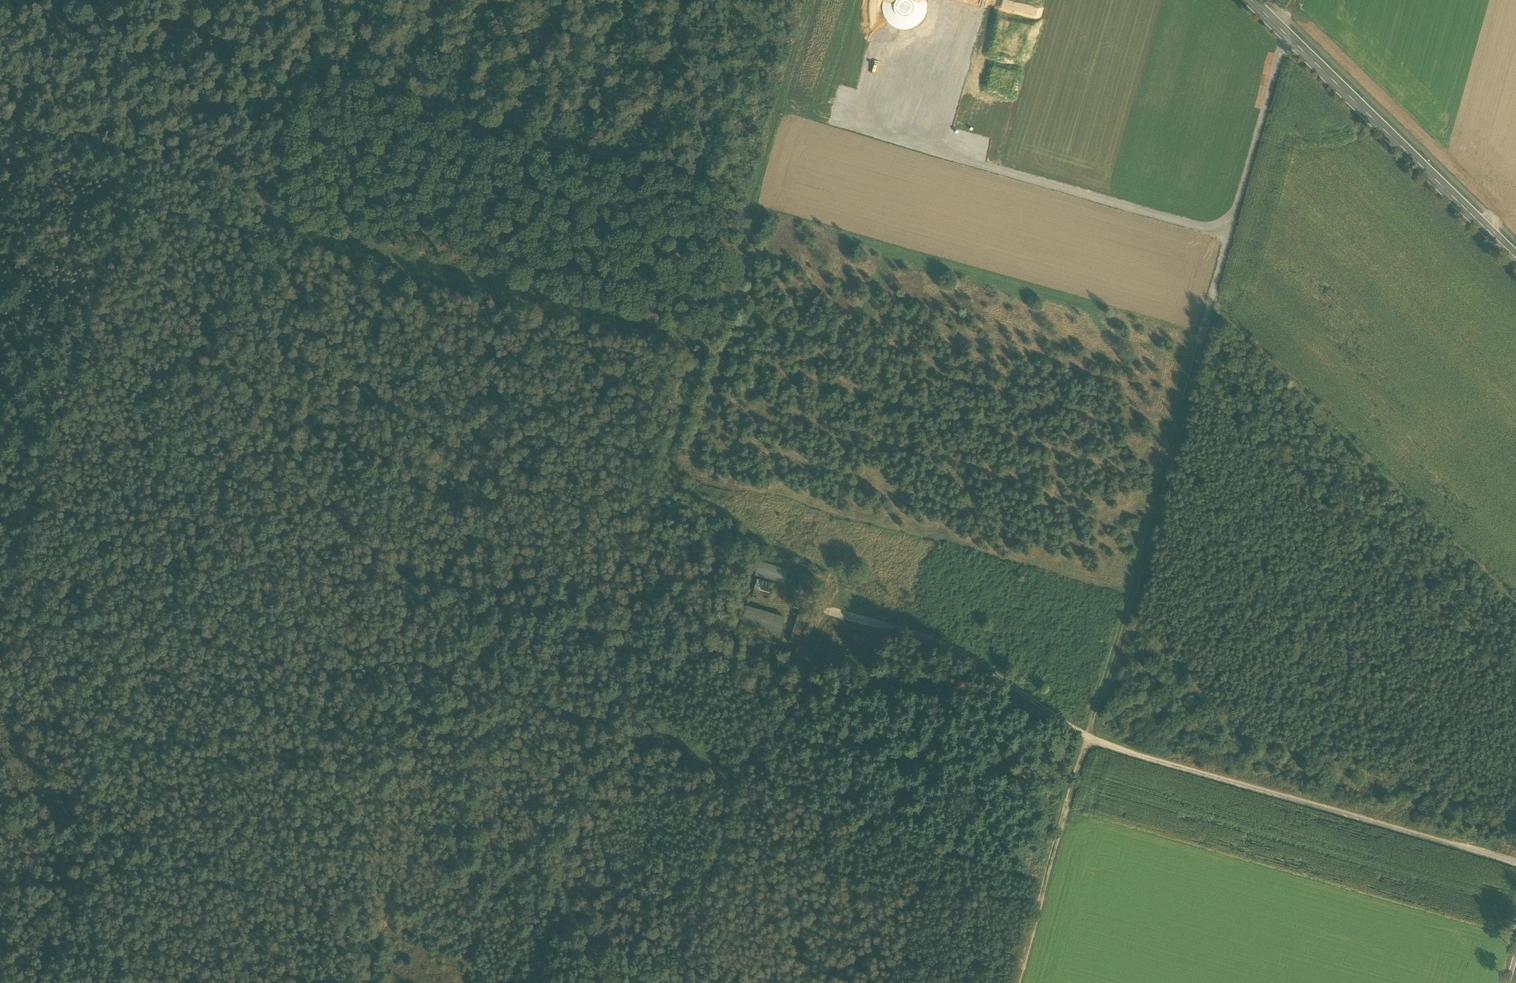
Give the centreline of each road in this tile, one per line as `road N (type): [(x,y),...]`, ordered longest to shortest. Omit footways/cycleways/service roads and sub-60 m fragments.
road 1 (track): [(1515,865),(1126,751),(1089,737),(948,647),(821,607),(804,686),(758,746),(742,788)]
road 2 (track): [(811,0),(678,472),(697,500),(788,553),(848,577),(883,627)]
road 3 (track): [(1089,737),(1286,34)]
road 4 (track): [(262,224),(710,352)]
road 5 (tertiary): [(1515,259),(1251,0)]
road 6 (track): [(1089,737),(1020,982)]
road 7 (track): [(1229,232),(985,163)]
road 8 (track): [(271,194),(325,0)]

